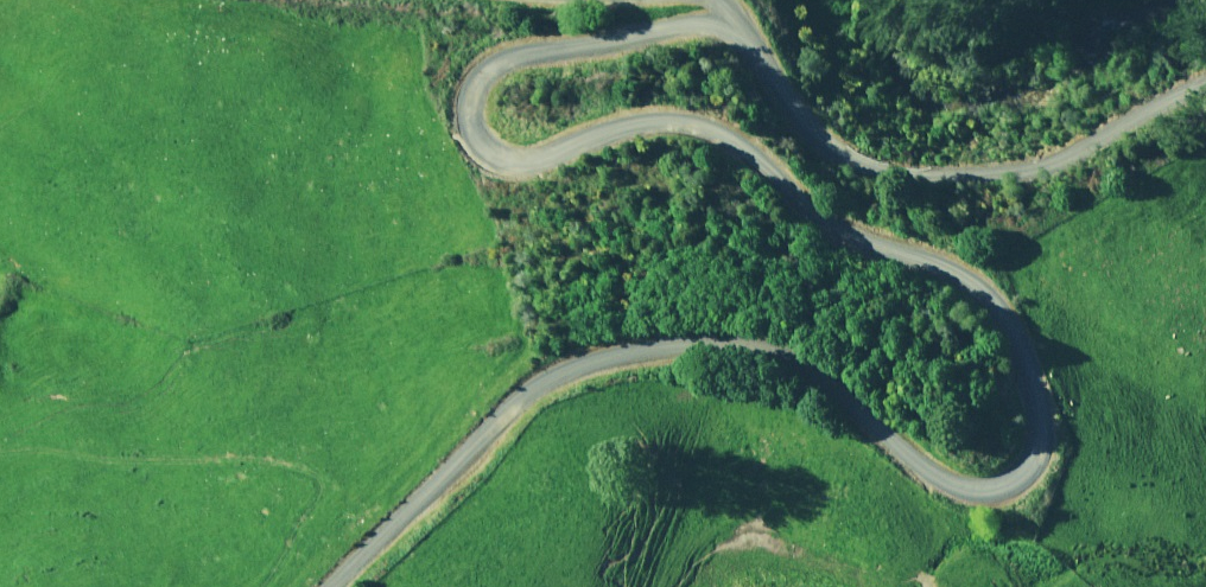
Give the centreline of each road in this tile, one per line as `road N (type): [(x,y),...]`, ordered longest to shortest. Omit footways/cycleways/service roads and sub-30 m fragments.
road 1 (unclassified): [(749,35),(673,25),(510,55),(476,79),(469,121),(483,145),(513,161),(616,129),(691,125),(759,161),(834,228),(955,271),(1009,327),(1042,414),(1033,457),(1005,487),(966,489),(913,463),(810,372),(744,343),(600,355),(518,399),(338,586)]
road 2 (unclassified): [(749,35),(817,144),(879,173),(951,178),(1039,164),(1205,91)]

